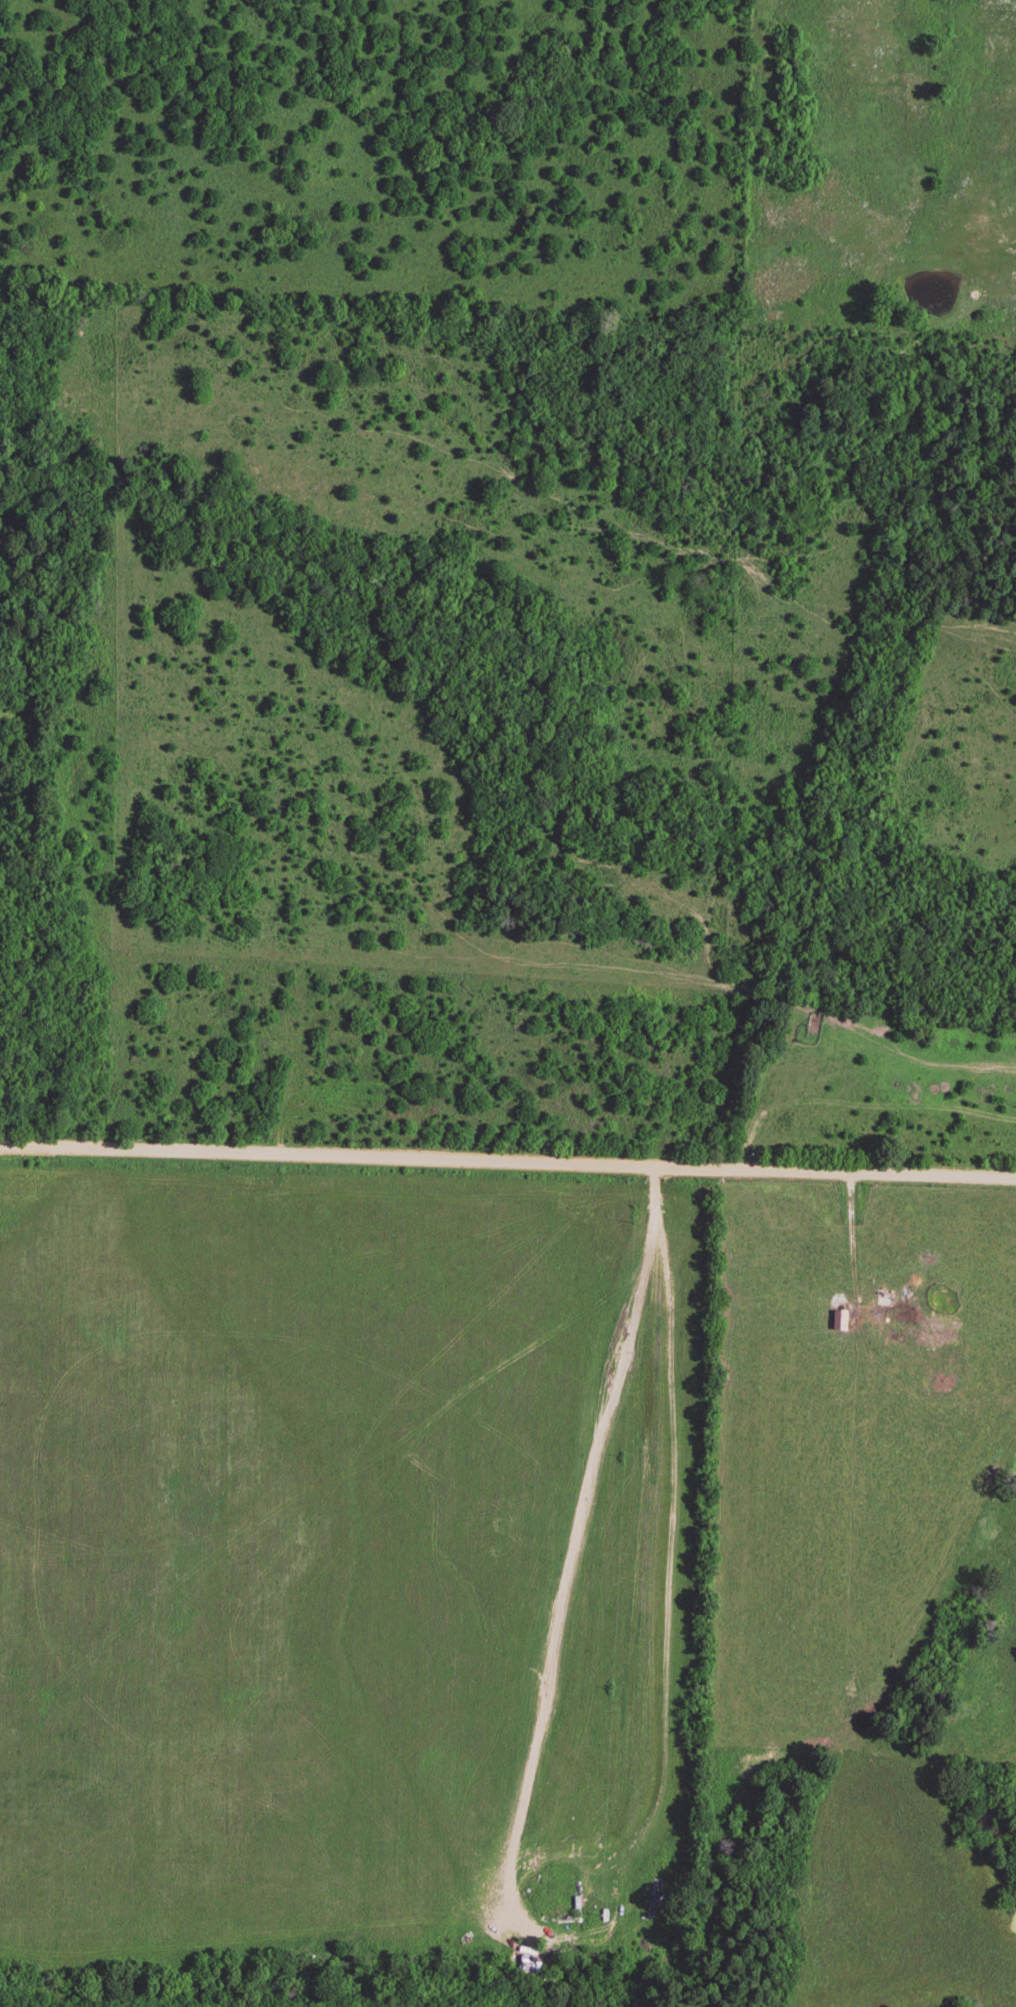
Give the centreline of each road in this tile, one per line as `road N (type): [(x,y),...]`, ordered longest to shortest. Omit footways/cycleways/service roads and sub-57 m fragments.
road 1 (residential): [(0,1148),(1015,1182)]

